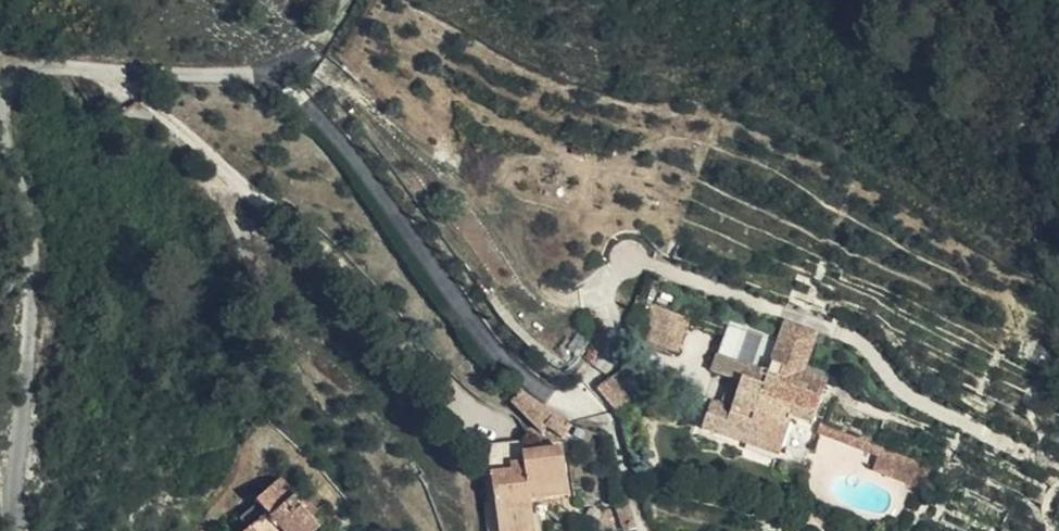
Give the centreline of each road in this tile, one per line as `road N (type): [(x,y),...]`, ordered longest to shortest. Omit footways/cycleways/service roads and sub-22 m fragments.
road 1 (unclassified): [(278,86),(23,61),(3,75),(34,296),(16,487),(20,530)]

